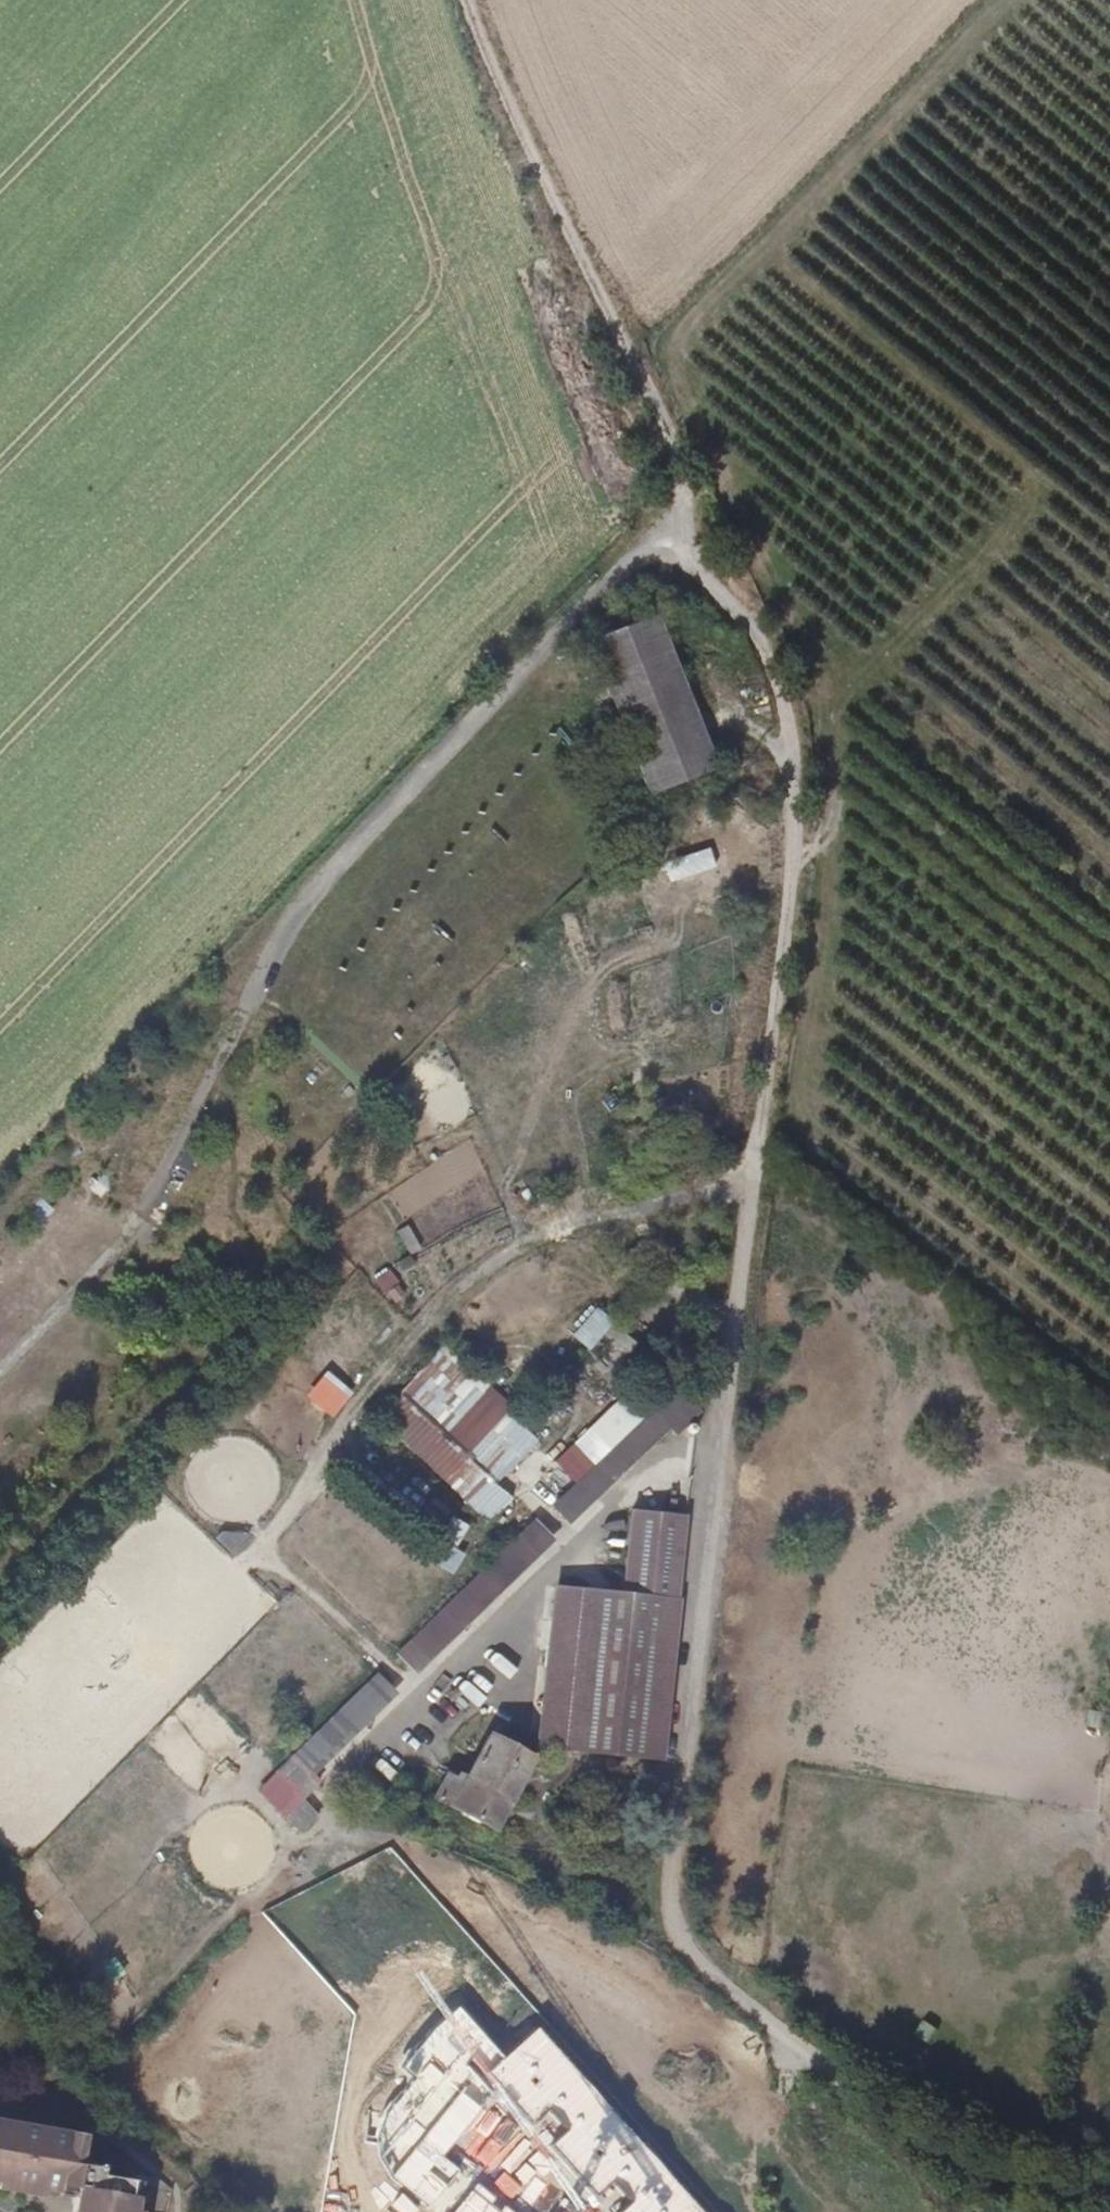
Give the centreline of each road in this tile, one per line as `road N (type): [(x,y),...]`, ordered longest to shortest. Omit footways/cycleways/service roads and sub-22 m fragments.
road 1 (track): [(690,524),(695,568),(746,623),(786,694),(798,805),(670,1892),(678,1931),(697,1962),(868,2097),(1025,2174),(1109,2193)]
road 2 (track): [(690,524),(638,554),(290,922),(149,1199)]
road 3 (track): [(470,0),(479,35),(670,441),(690,524)]

